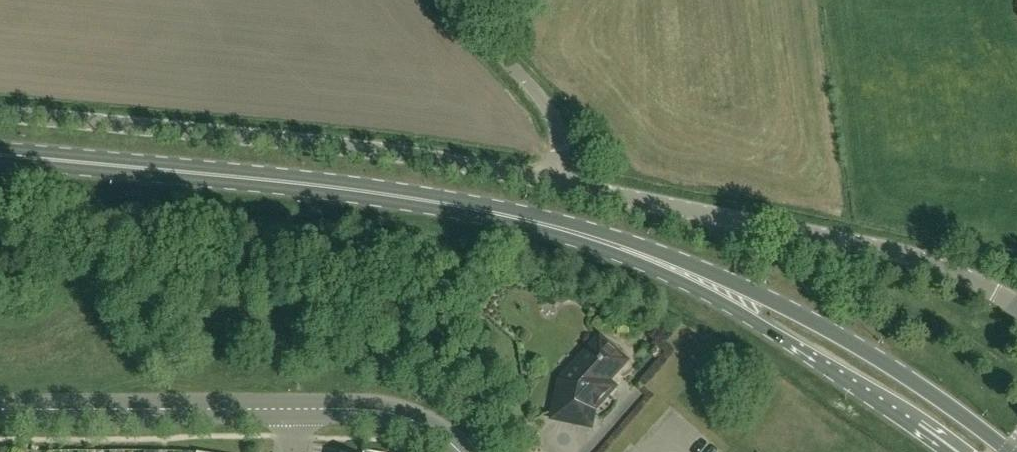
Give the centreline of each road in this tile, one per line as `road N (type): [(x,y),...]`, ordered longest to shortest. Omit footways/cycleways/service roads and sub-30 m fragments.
road 1 (primary): [(666,264),(553,227),(407,198),(0,155)]
road 2 (unclassified): [(563,182),(0,113)]
road 3 (unclassified): [(1016,310),(915,259),(563,182)]
road 4 (primary): [(1009,451),(869,354),(720,278),(666,264)]
road 5 (primary): [(666,264),(943,451)]
road 6 (tertiary): [(0,411),(292,411)]
road 7 (unclassified): [(563,182),(550,109),(446,0)]
road 8 (tertiary): [(292,411),(383,412),(427,427),(462,451)]

